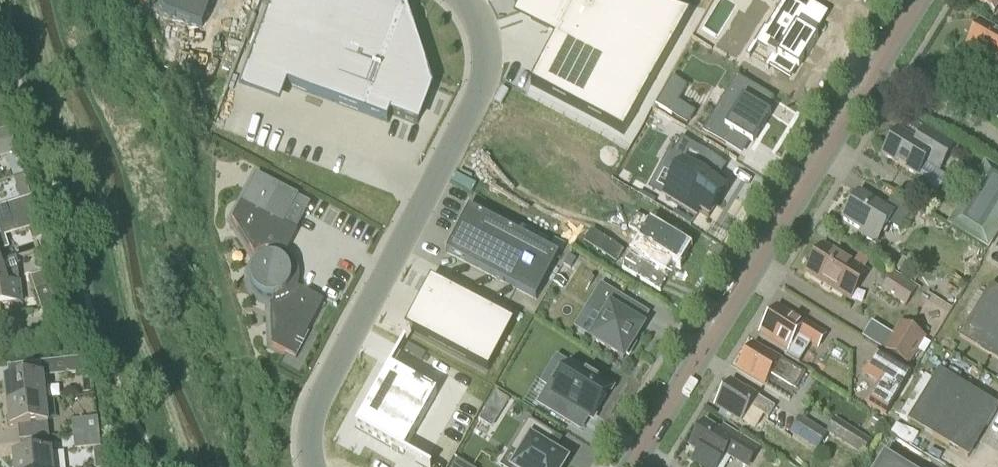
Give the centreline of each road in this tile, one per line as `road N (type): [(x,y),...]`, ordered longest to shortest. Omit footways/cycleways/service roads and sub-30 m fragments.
road 1 (tertiary): [(631,466),(919,0)]
road 2 (unclassified): [(466,0),(486,41),(481,89),(318,401),(313,466)]

